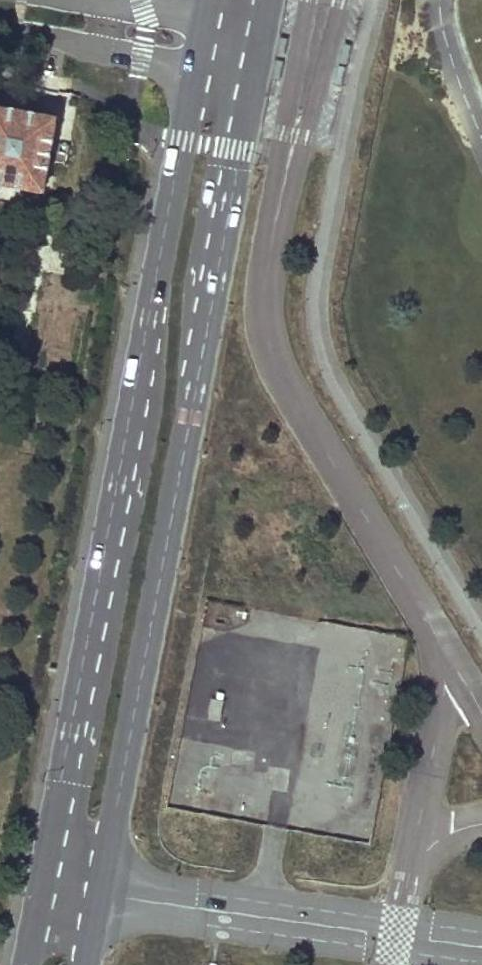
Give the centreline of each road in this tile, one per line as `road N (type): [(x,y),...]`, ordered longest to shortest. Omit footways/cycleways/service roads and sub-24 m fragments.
road 1 (primary): [(99,895),(266,0)]
road 2 (primary): [(207,0),(42,884)]
road 3 (residential): [(481,947),(99,895)]

